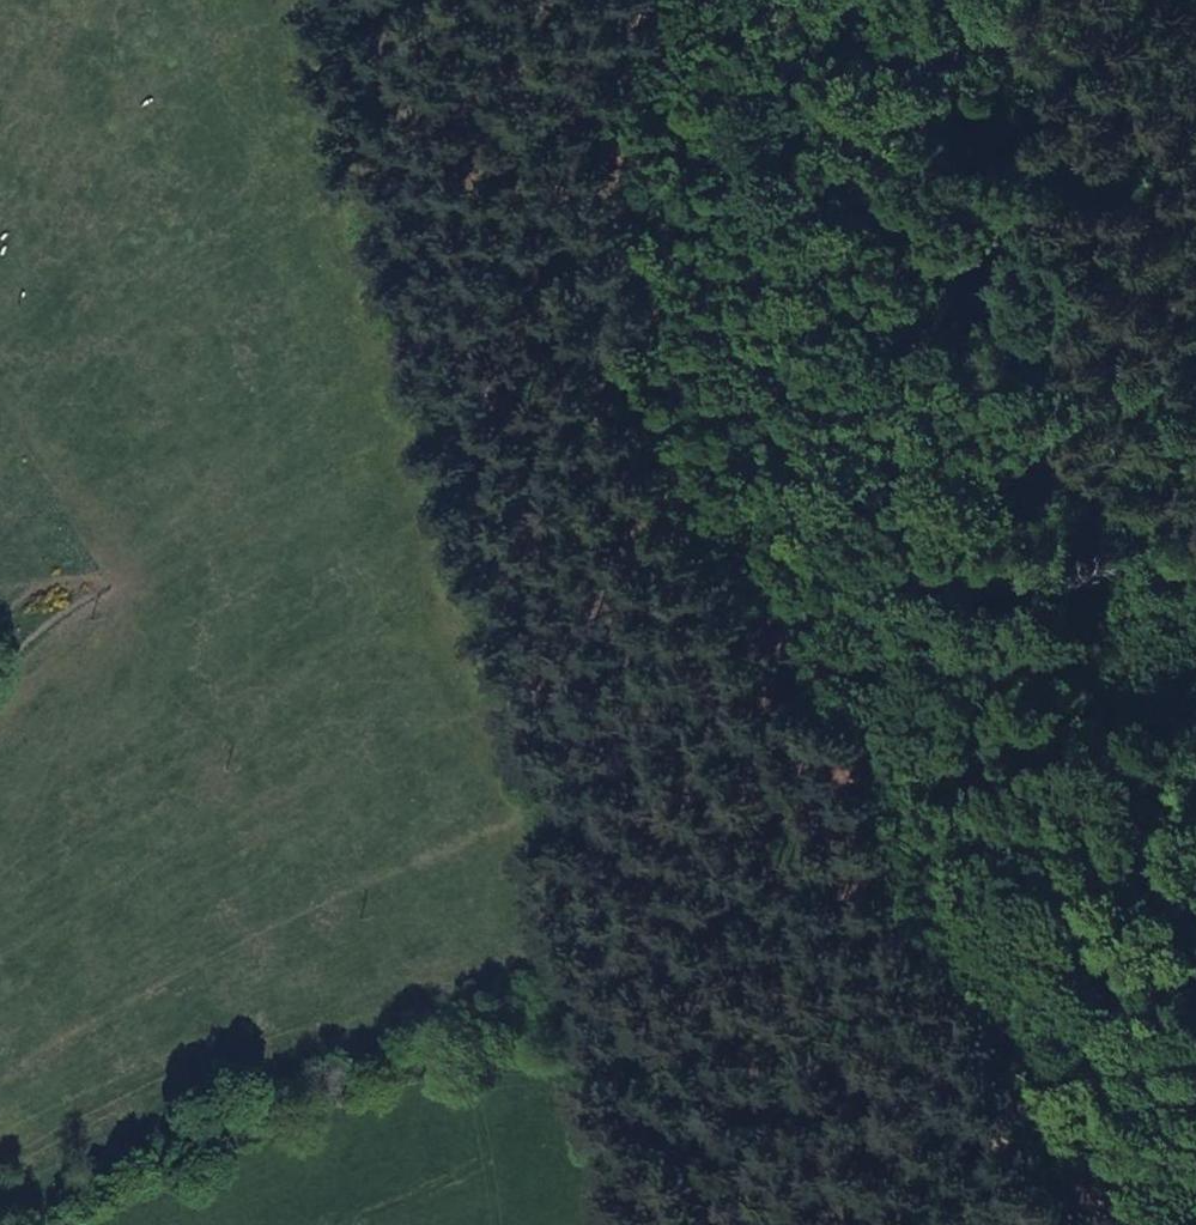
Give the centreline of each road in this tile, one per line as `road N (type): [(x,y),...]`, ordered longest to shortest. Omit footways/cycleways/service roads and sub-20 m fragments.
road 1 (track): [(1195,151),(1121,0)]

